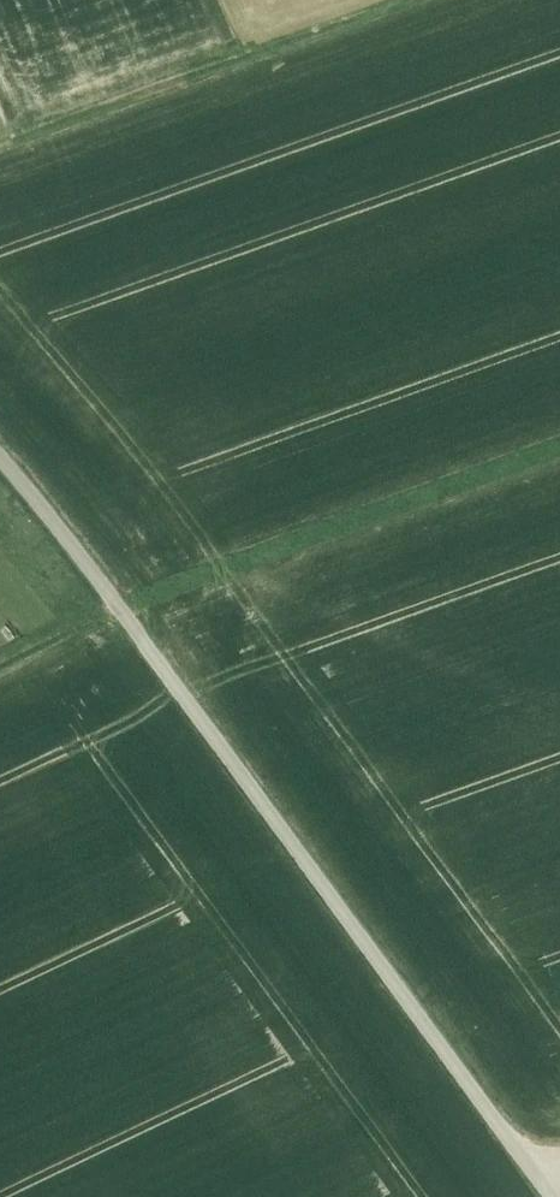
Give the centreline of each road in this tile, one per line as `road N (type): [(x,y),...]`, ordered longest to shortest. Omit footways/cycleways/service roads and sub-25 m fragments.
road 1 (track): [(132,623),(533,1173)]
road 2 (track): [(416,0),(0,145)]
road 3 (track): [(0,459),(132,623)]
road 4 (track): [(132,623),(0,688)]

